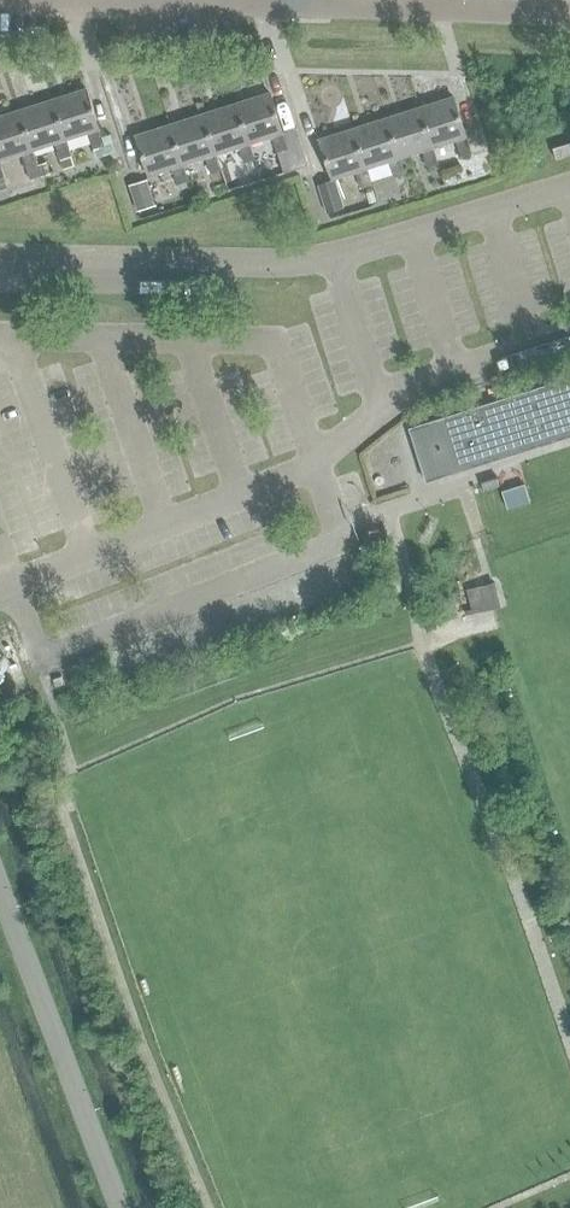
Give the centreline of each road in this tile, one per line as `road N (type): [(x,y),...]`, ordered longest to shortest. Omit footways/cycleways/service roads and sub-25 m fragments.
road 1 (track): [(0,780),(163,1207)]
road 2 (unclassified): [(120,1207),(0,886)]
road 3 (unclassified): [(5,0),(291,5)]
road 4 (unclassified): [(291,5),(569,14)]

